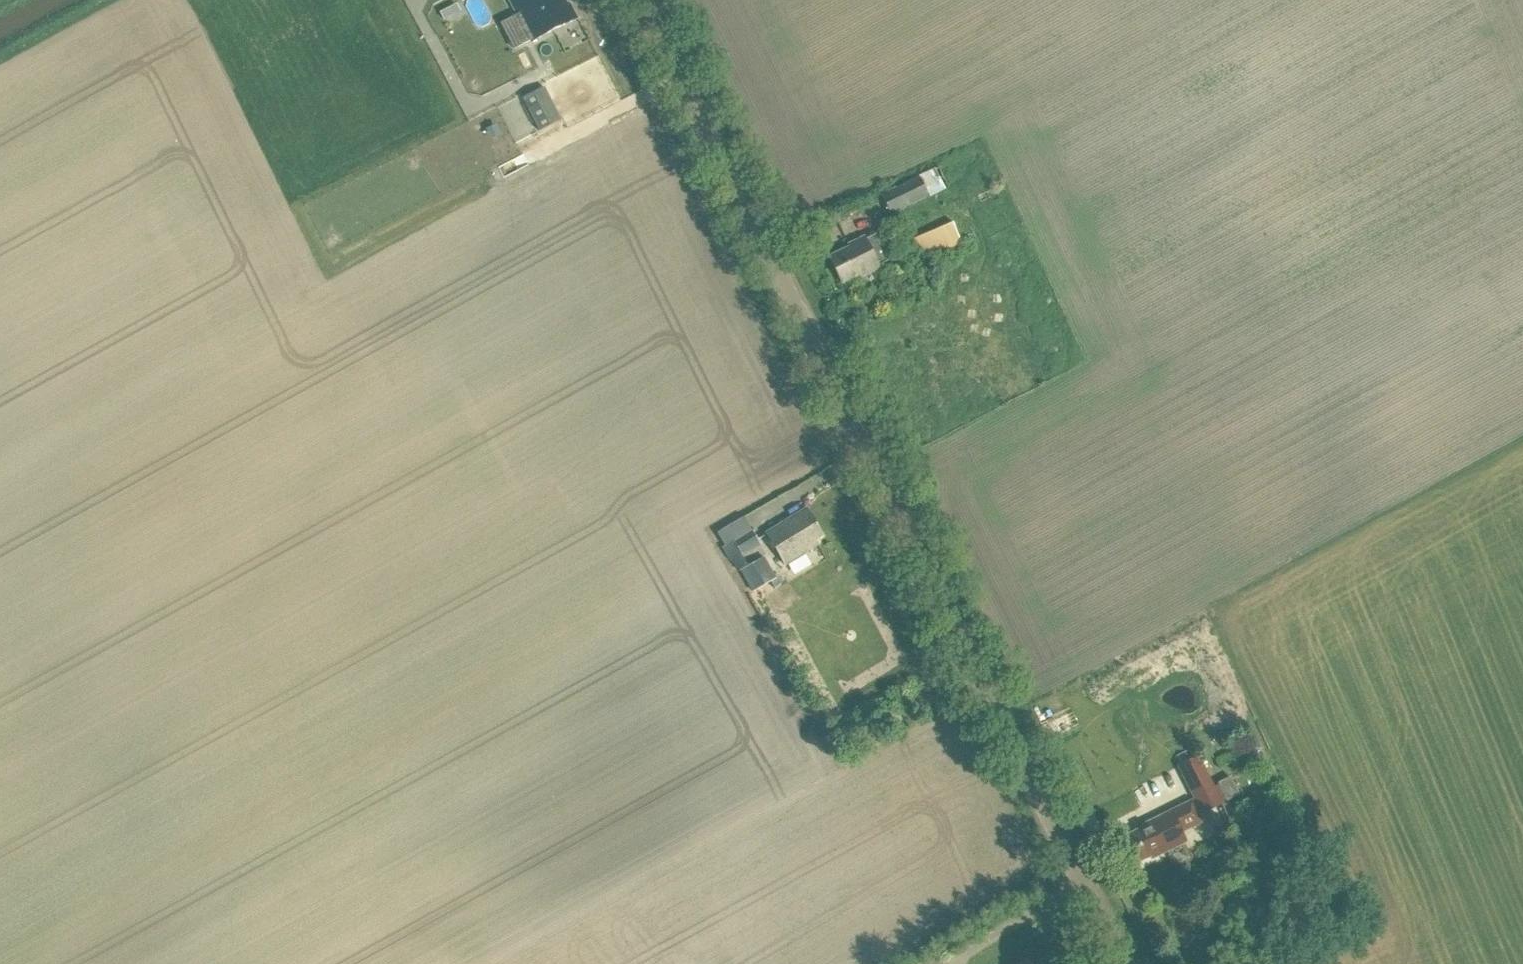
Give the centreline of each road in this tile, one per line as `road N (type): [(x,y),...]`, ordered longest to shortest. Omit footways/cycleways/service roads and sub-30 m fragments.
road 1 (tertiary): [(1124,963),(647,0)]

